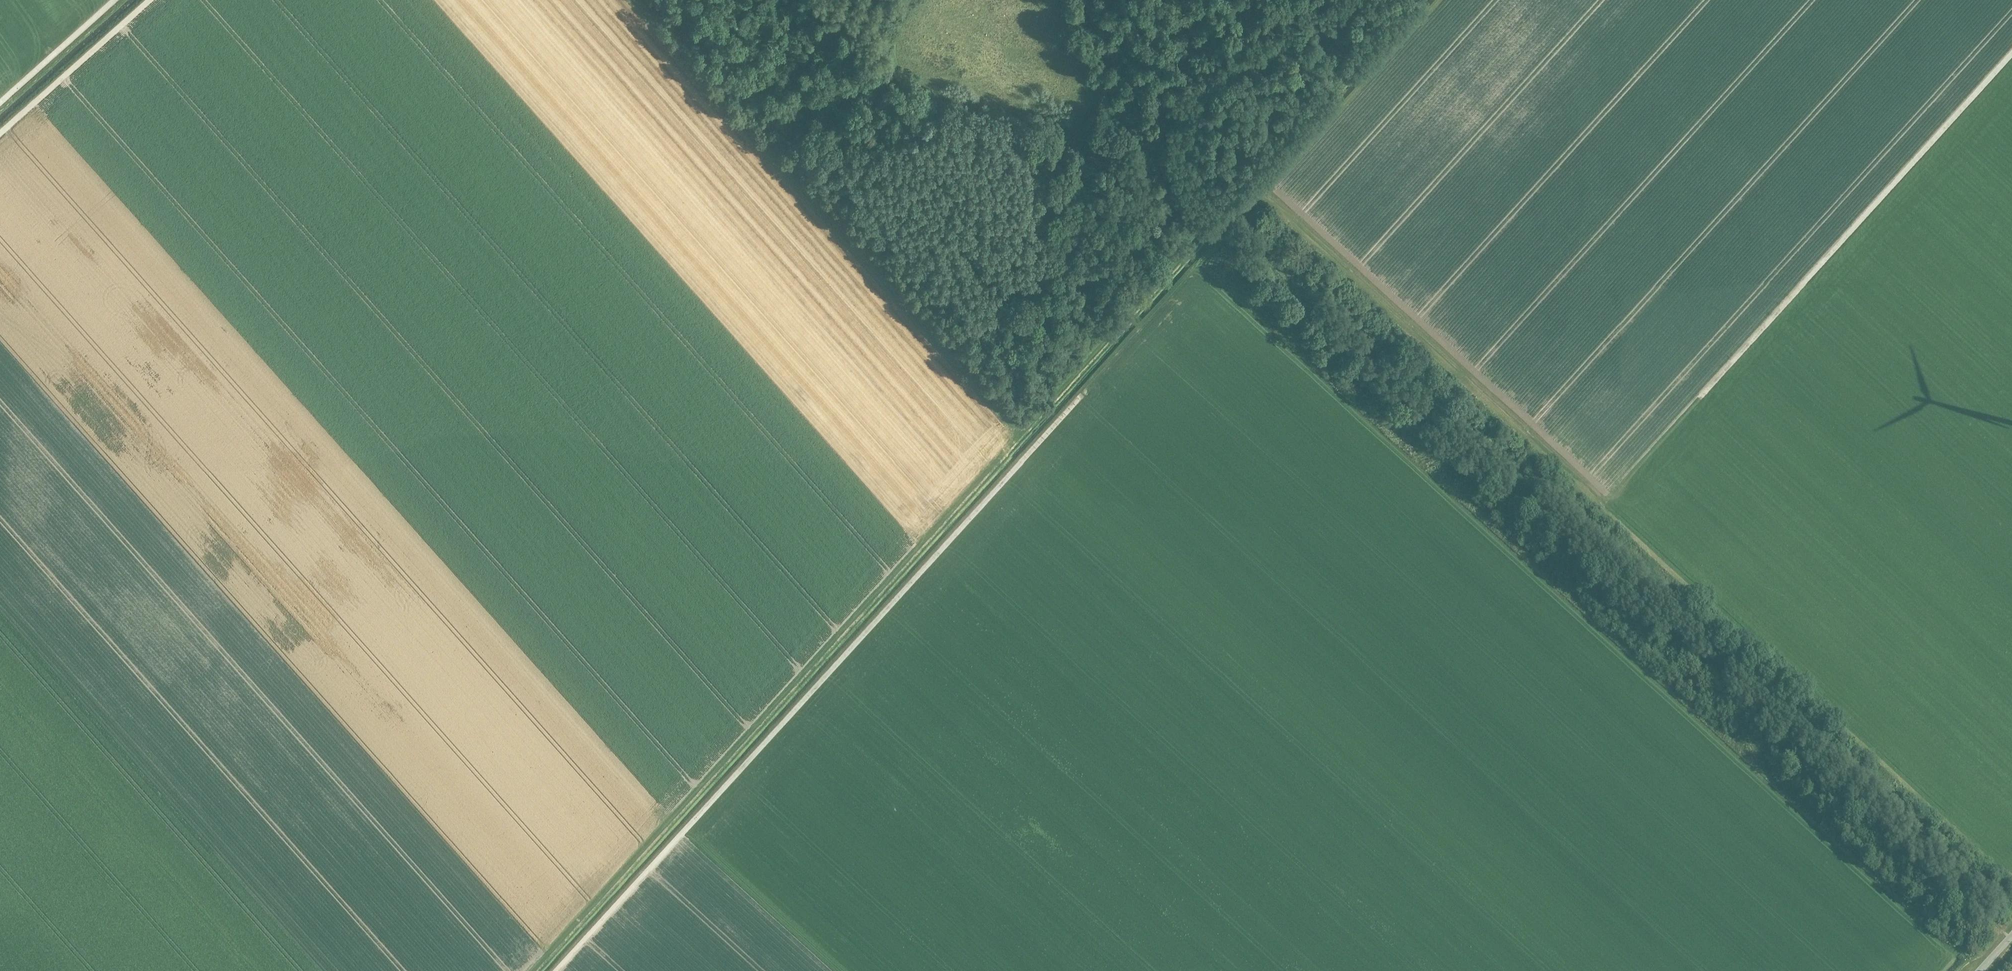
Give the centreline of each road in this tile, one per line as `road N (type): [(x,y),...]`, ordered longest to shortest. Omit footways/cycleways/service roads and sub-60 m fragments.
road 1 (track): [(2010,938),(1209,207),(1183,141),(1190,94),(1200,79),(1336,0)]

